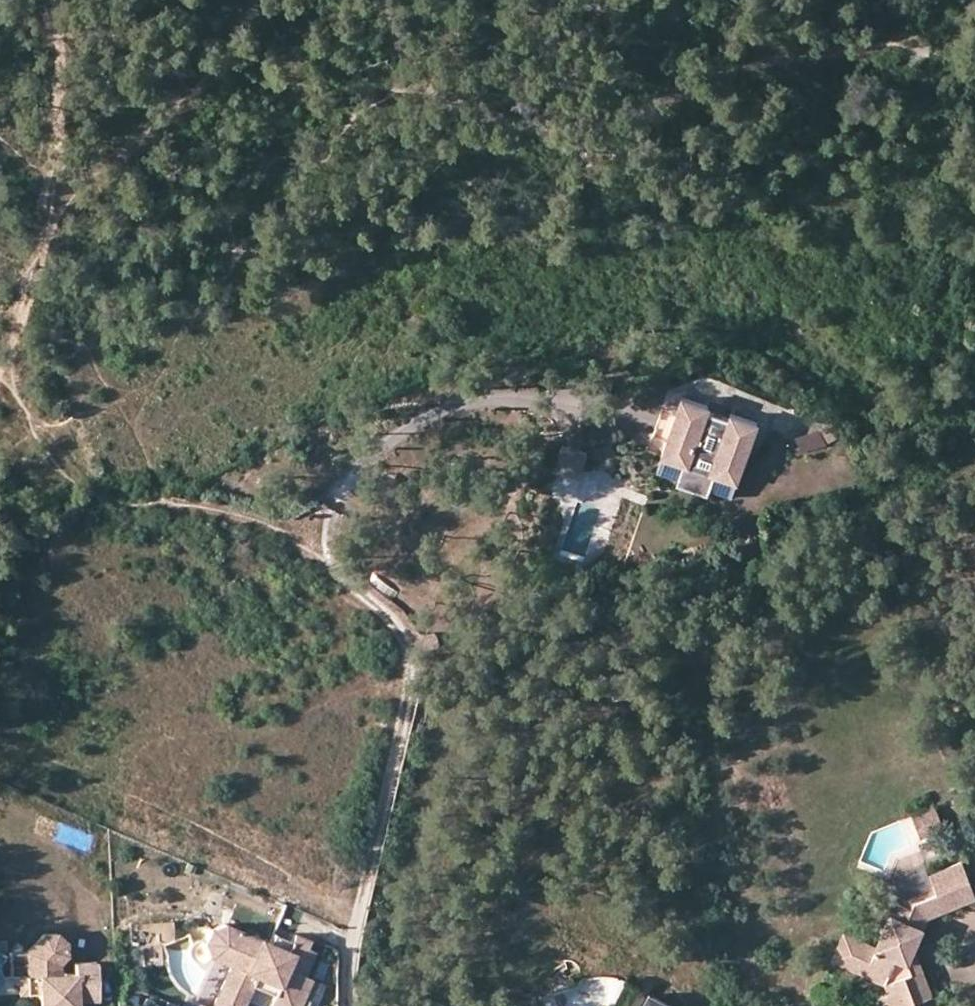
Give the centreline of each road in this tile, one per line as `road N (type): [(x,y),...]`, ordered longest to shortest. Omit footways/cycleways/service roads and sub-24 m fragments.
road 1 (track): [(870,62),(807,62),(584,126),(516,126),(419,95),(396,74),(379,0)]
road 2 (track): [(46,213),(189,94),(273,0)]
road 3 (track): [(974,178),(947,159),(910,84),(870,62)]

